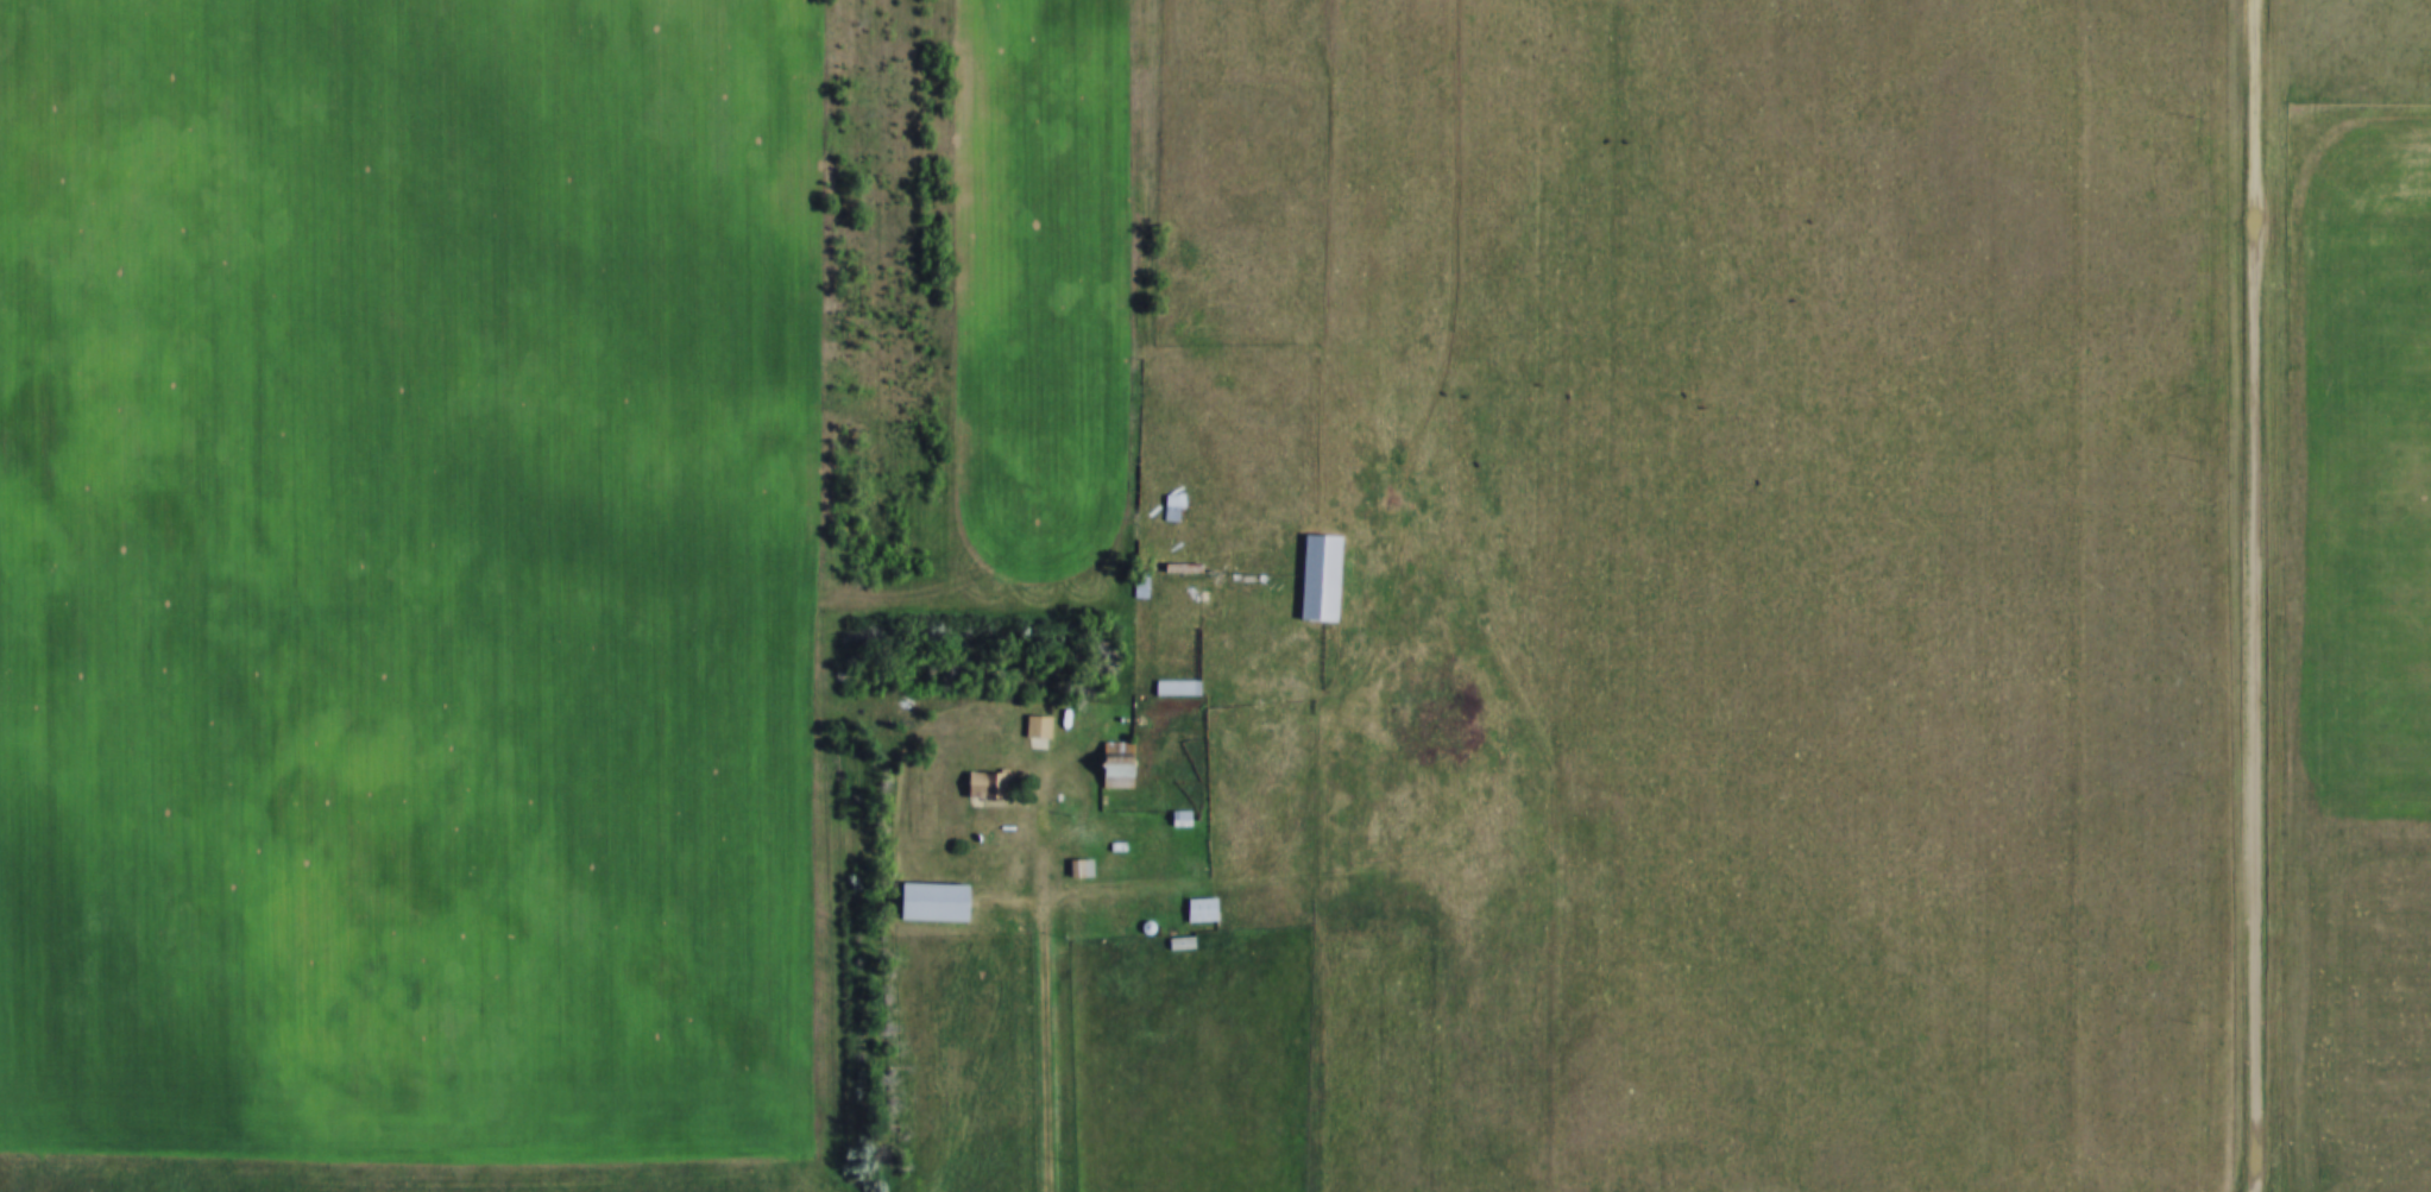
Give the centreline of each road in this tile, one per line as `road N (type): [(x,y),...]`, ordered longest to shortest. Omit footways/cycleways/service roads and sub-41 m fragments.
road 1 (track): [(843,1191),(832,1186),(825,1159),(815,613),(843,598),(1120,598),(1129,480),(1136,0)]

